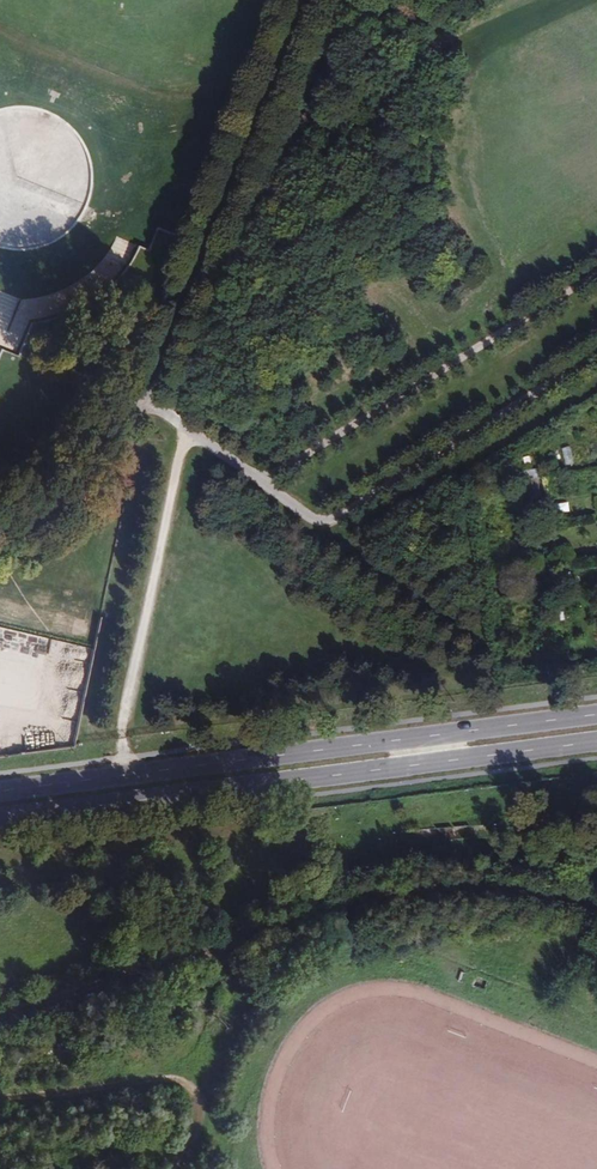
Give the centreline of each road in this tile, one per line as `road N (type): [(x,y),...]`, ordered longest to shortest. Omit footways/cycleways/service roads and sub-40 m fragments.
road 1 (primary): [(596,716),(0,792)]
road 2 (primary): [(0,819),(596,744)]
road 3 (track): [(151,398),(315,0)]
road 4 (track): [(257,478),(316,526),(596,351)]
road 5 (track): [(596,268),(257,478)]
road 6 (track): [(182,424),(121,740),(123,777)]
road 7 (track): [(0,1102),(183,1080),(196,1085),(204,1111),(181,1168)]
road 8 (track): [(0,509),(56,483),(84,458),(122,393),(151,398)]
road 9 (track): [(151,398),(257,478)]

